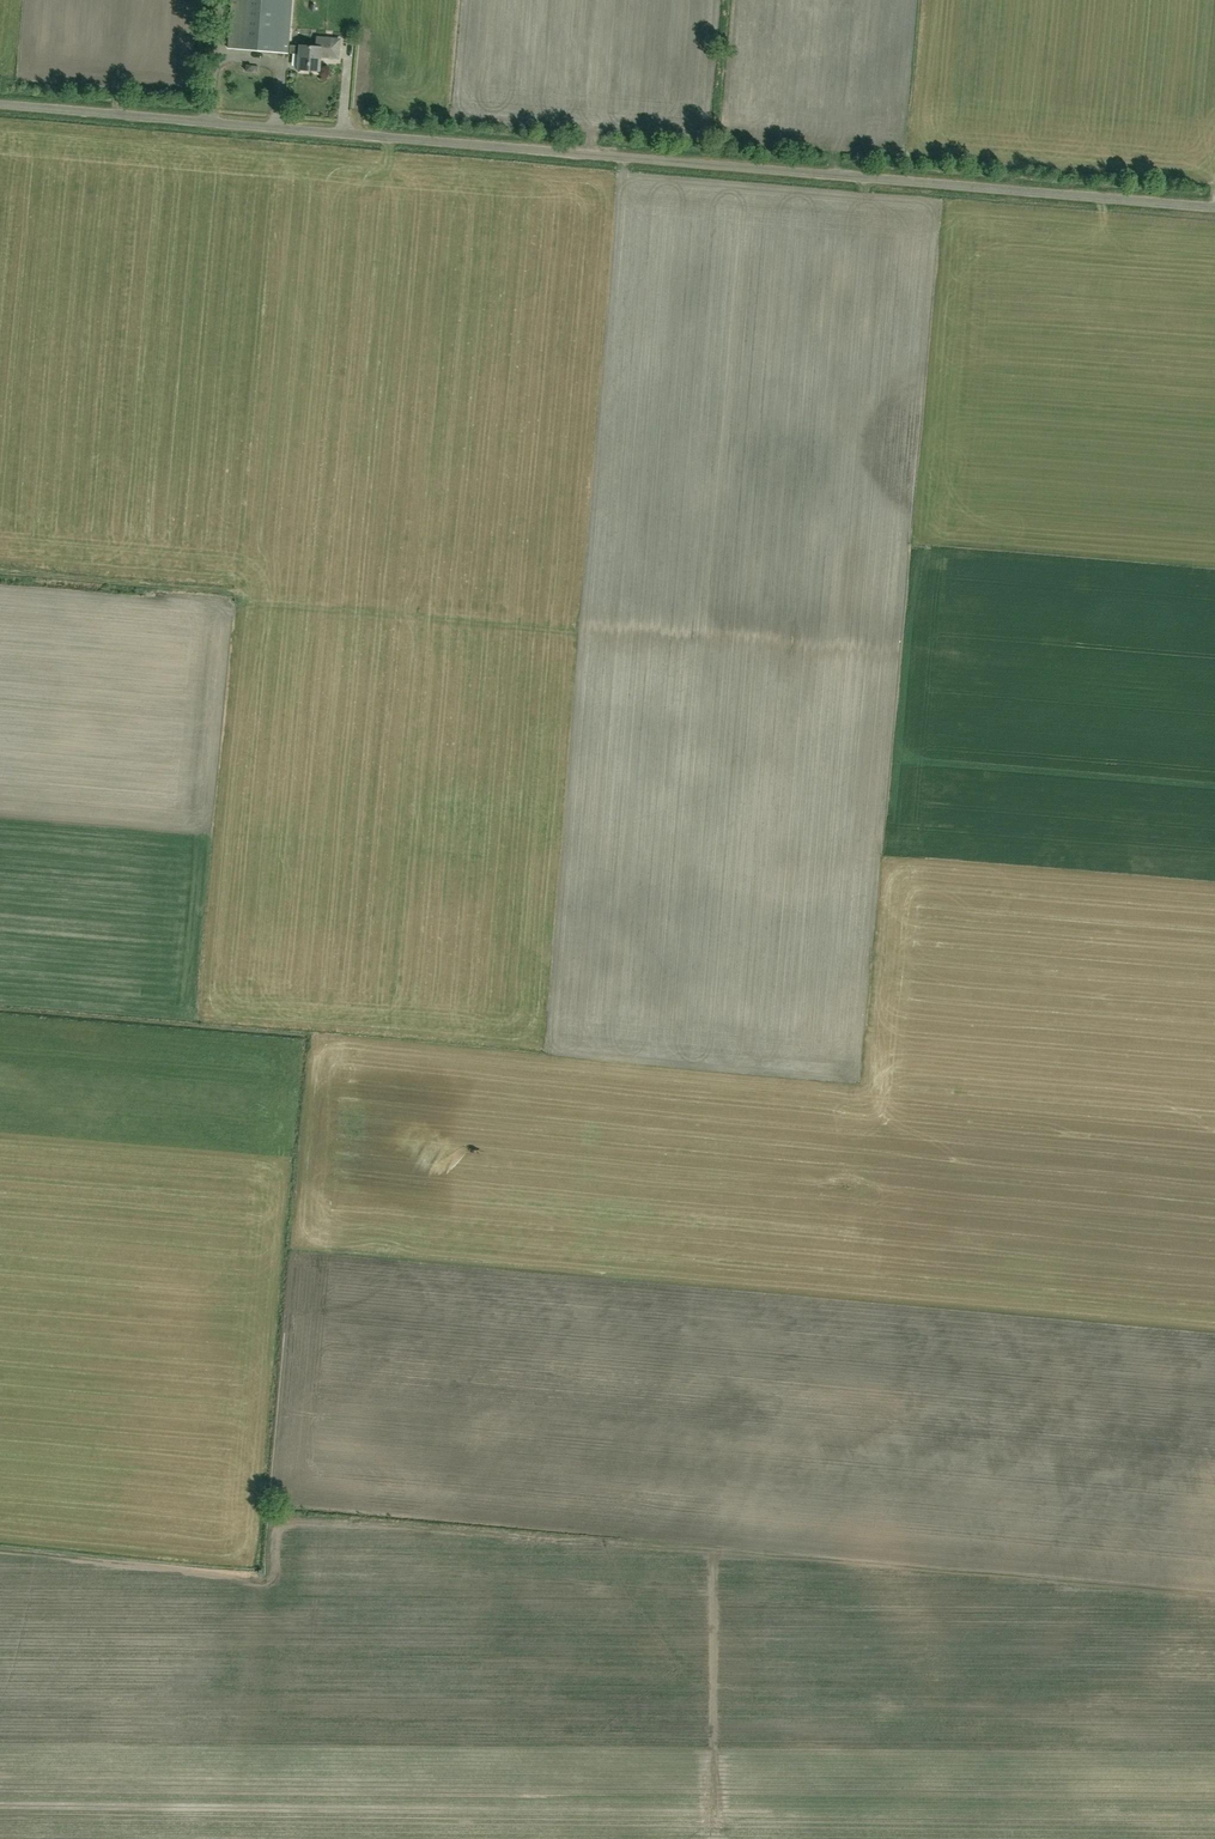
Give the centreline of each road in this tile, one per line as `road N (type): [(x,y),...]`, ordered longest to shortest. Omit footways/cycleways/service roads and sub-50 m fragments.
road 1 (unclassified): [(1214,206),(0,104)]

